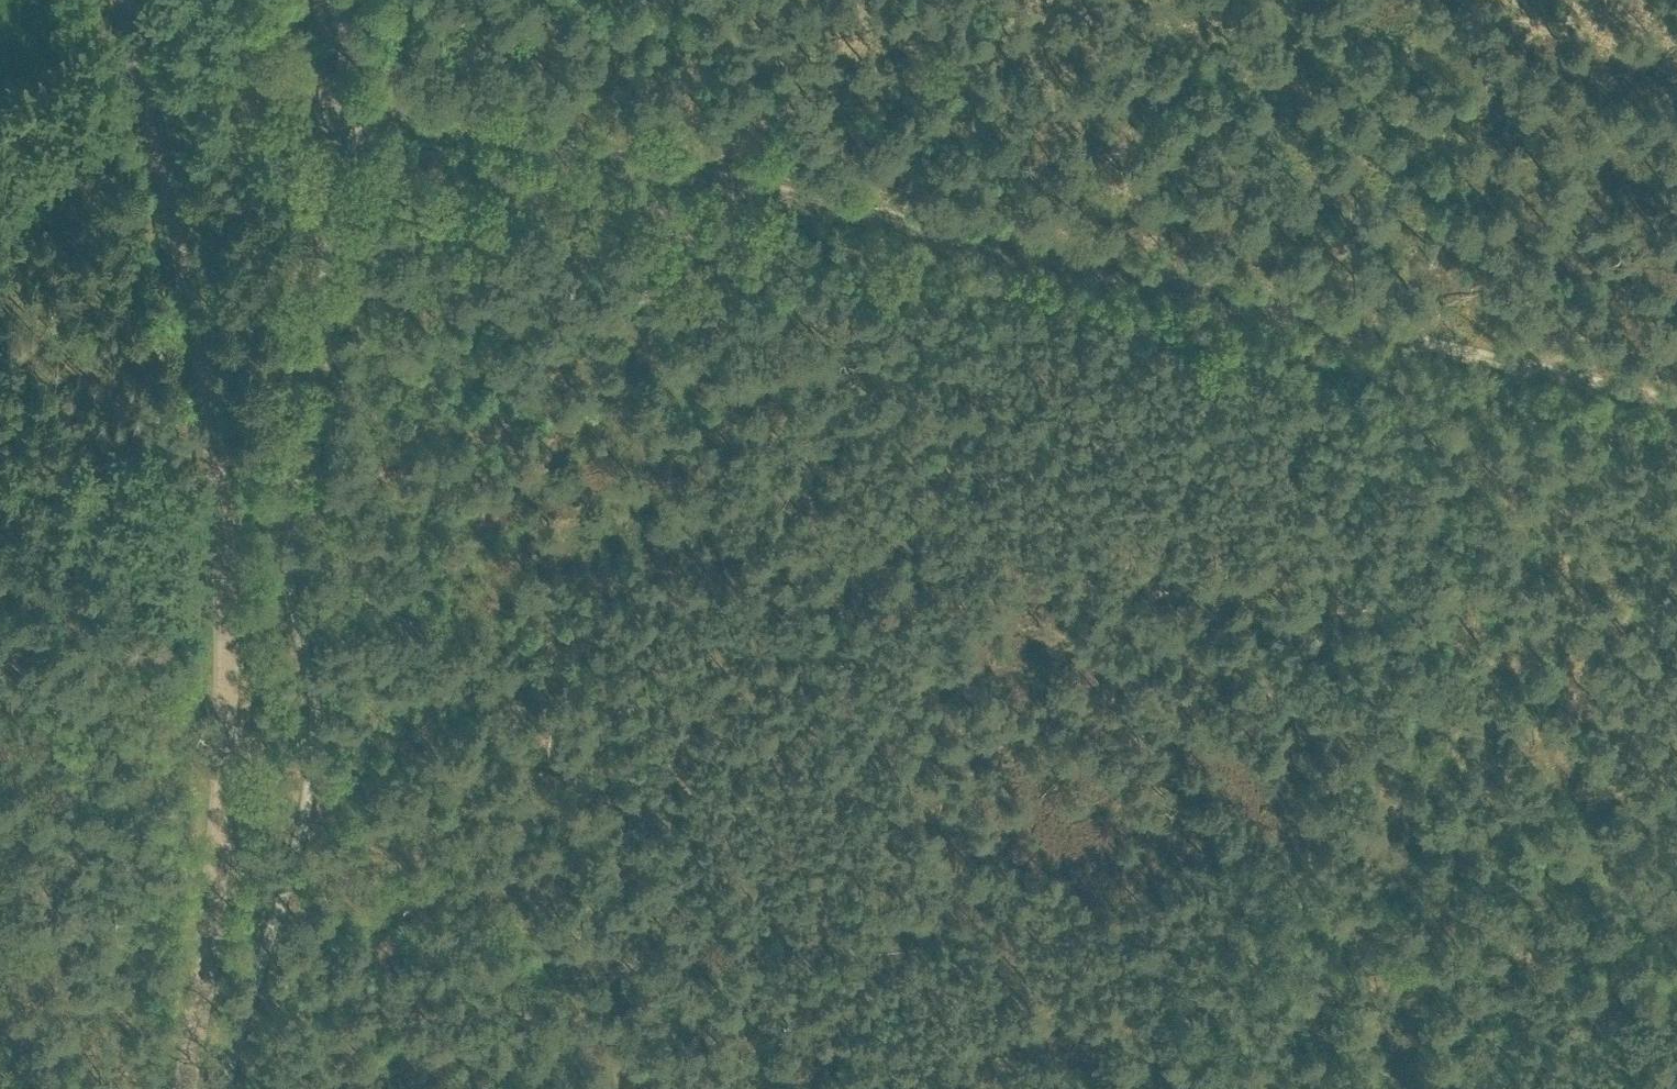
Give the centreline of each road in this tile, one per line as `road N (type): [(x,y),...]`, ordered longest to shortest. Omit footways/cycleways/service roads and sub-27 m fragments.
road 1 (tertiary): [(186,1088),(217,852),(227,539),(210,382),(182,233),(126,0)]

